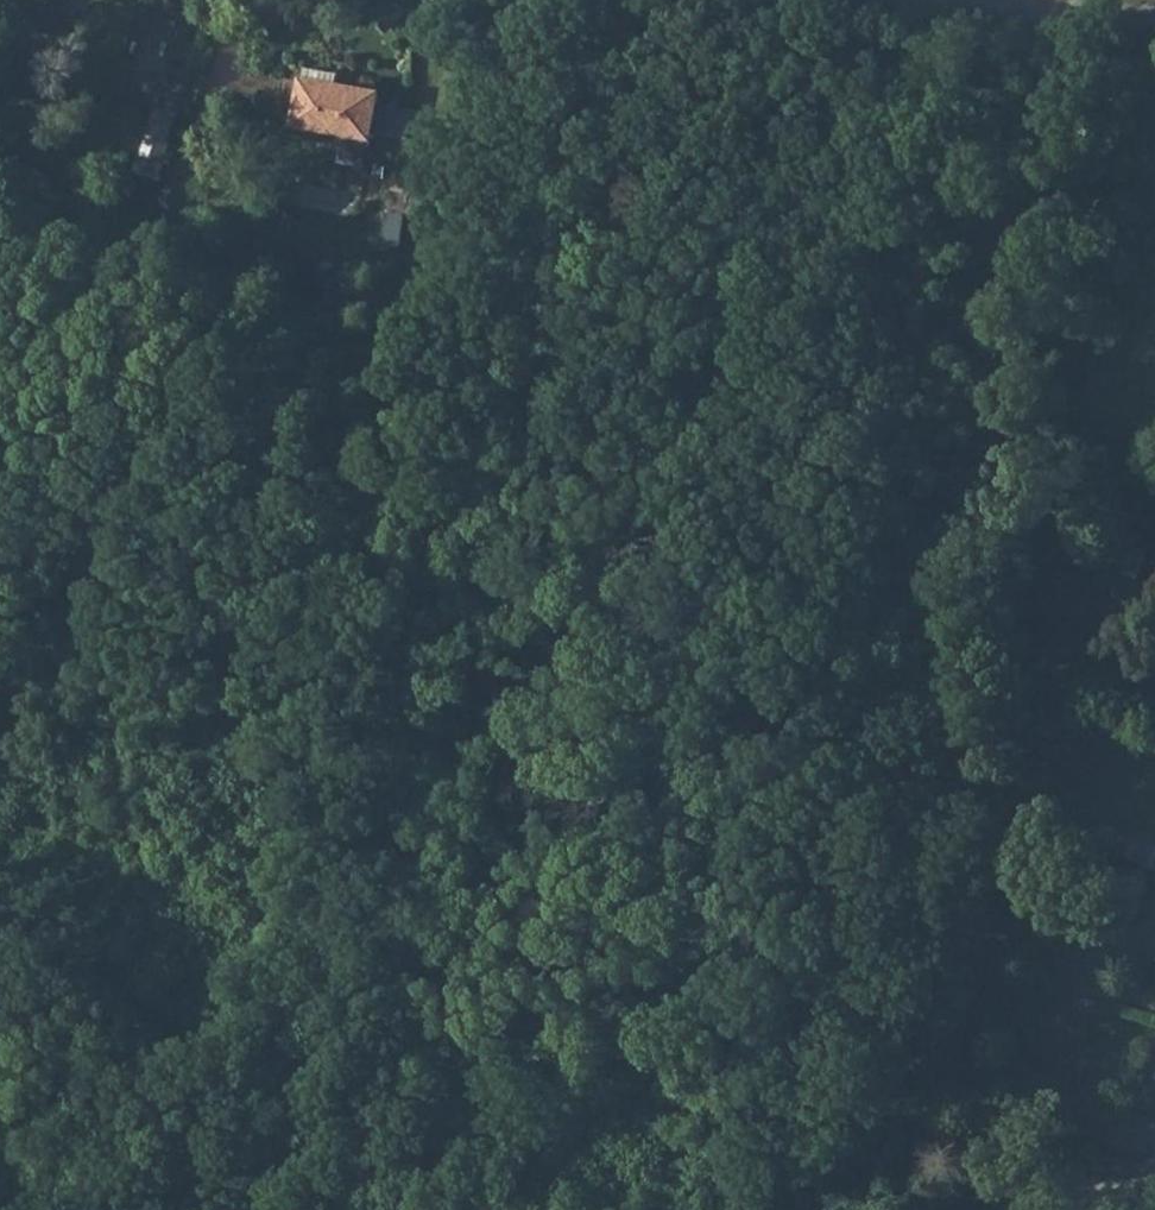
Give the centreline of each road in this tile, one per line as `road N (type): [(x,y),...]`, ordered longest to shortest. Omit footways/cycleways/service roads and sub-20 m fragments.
road 1 (residential): [(1154,19),(1110,24),(950,0)]

